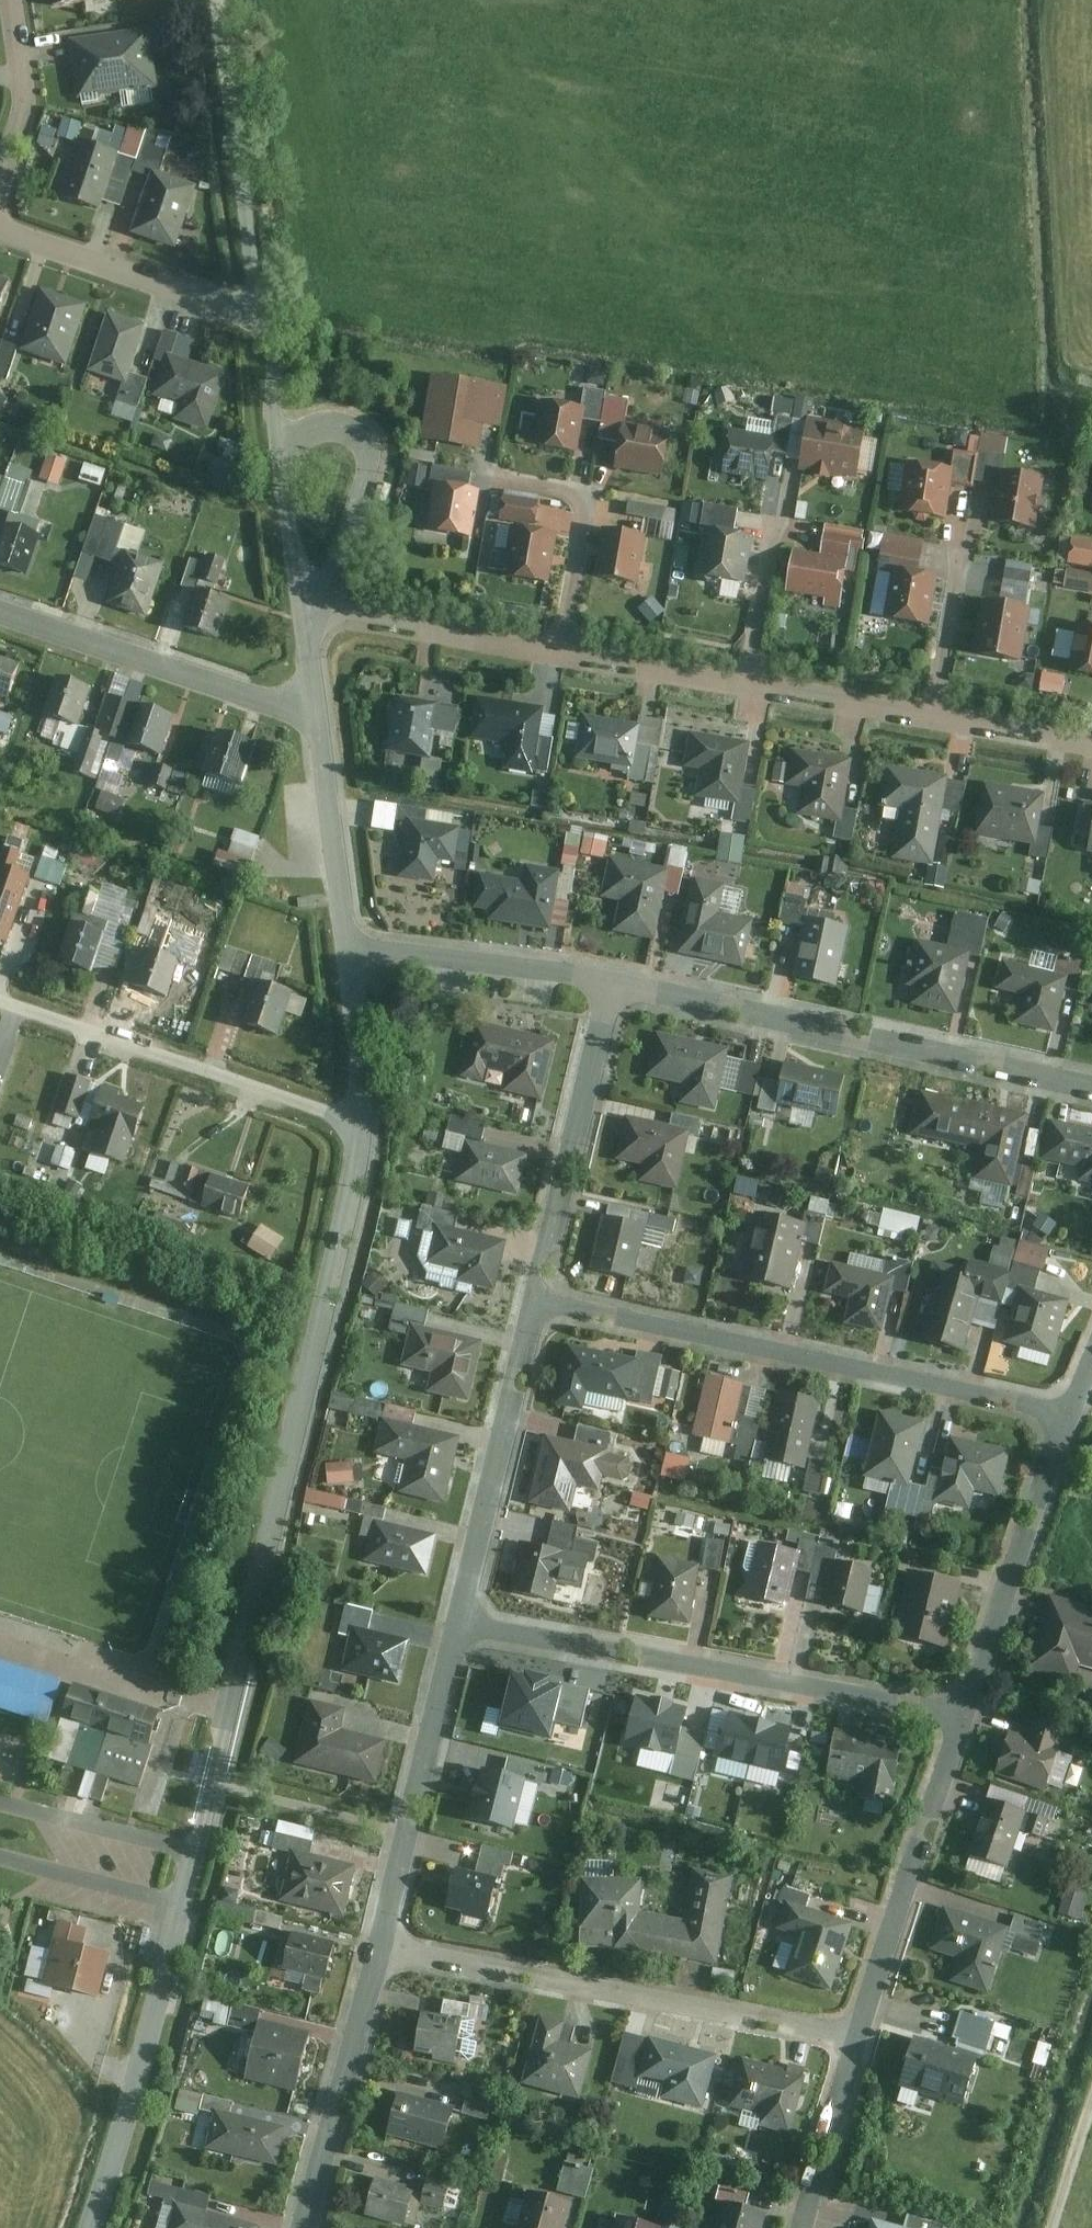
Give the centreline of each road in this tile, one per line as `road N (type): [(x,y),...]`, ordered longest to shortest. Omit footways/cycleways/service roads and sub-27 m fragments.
road 1 (residential): [(93,2227),(198,1864),(352,1206),(362,1127)]
road 2 (residential): [(313,610),(1091,740)]
road 3 (residential): [(539,1303),(1070,1415)]
road 4 (residential): [(464,1622),(965,1716)]
road 5 (residential): [(615,981),(1091,1085)]
road 6 (residential): [(381,1945),(858,2041)]
road 7 (residential): [(0,1004),(362,1127)]
road 8 (residential): [(858,2041),(965,1716)]
road 9 (residential): [(381,1945),(464,1622)]
road 10 (residential): [(316,712),(0,613)]
road 11 (residential): [(539,1303),(615,981)]
road 12 (residential): [(464,1622),(539,1303)]
road 13 (unclassified): [(262,318),(217,0)]
road 14 (residential): [(965,1716),(1070,1415)]
road 15 (residential): [(305,2227),(381,1945)]
road 16 (residential): [(262,318),(0,231)]
road 17 (residential): [(350,952),(615,981)]
road 18 (residential): [(350,952),(316,712)]
road 19 (residential): [(13,0),(24,124),(0,198)]
road 20 (residential): [(806,2227),(858,2041)]
road 21 (residential): [(281,433),(292,542),(313,610)]
road 22 (residential): [(362,1127),(350,952)]

